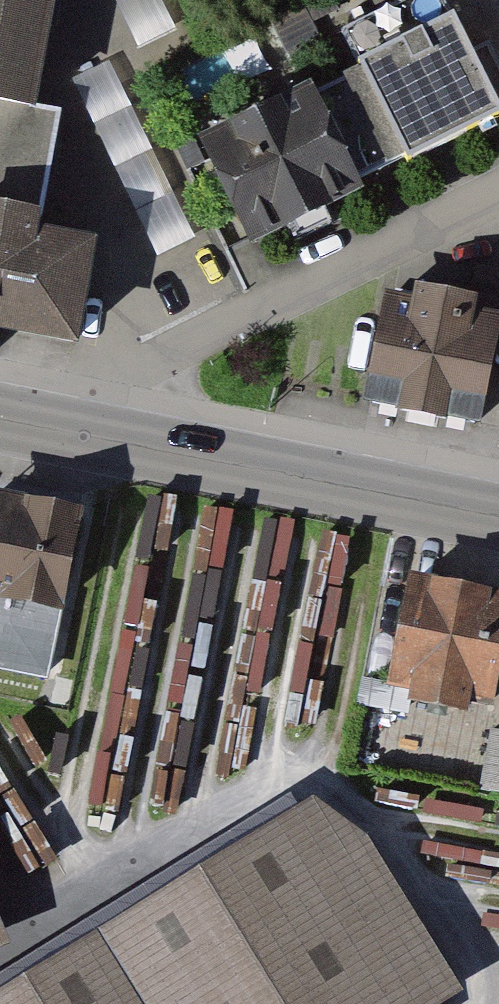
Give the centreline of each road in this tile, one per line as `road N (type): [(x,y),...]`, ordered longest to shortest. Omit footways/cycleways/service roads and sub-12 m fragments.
road 1 (residential): [(100,433),(110,390),(498,191)]
road 2 (primary): [(100,433),(498,517)]

